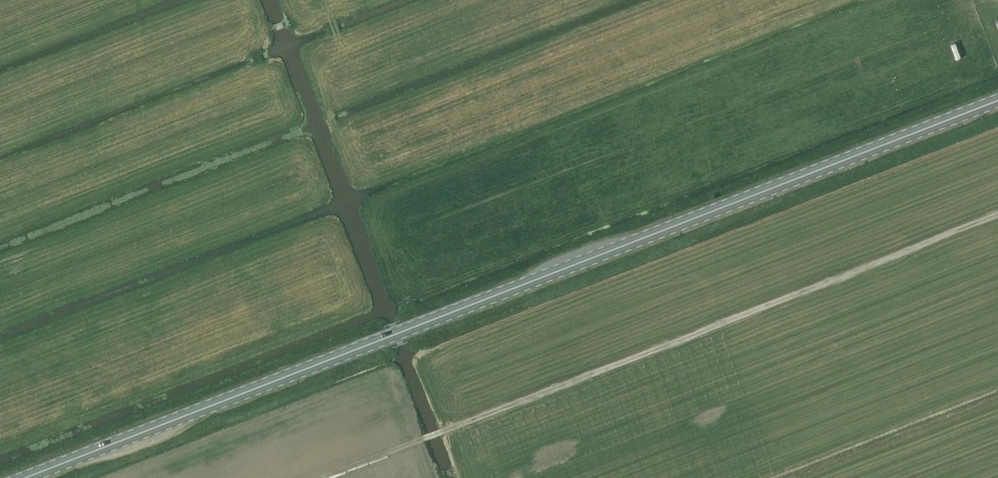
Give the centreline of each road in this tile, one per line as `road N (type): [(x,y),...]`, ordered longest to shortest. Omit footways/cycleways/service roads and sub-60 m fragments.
road 1 (primary): [(25,477),(997,101)]
road 2 (track): [(323,477),(997,215)]

